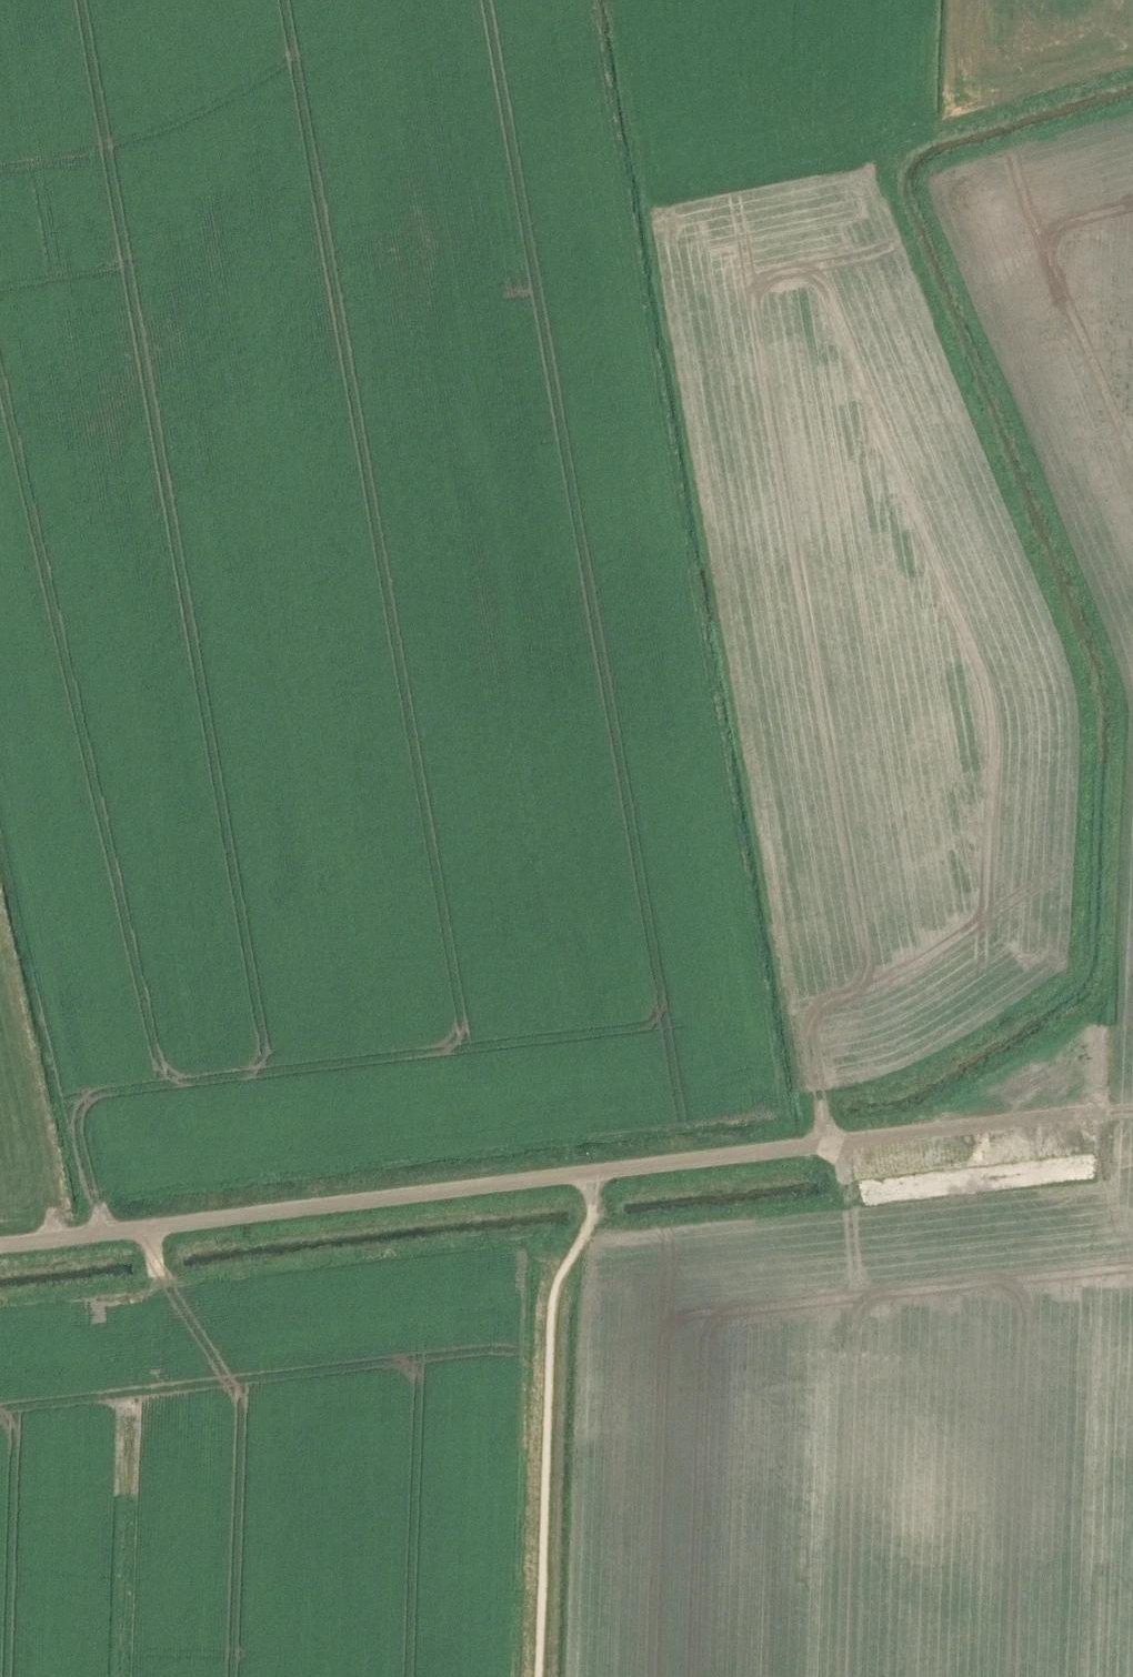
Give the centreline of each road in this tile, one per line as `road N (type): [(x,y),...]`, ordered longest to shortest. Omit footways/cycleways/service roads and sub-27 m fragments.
road 1 (unclassified): [(593,1172),(0,1241)]
road 2 (track): [(1084,1112),(593,1172)]

